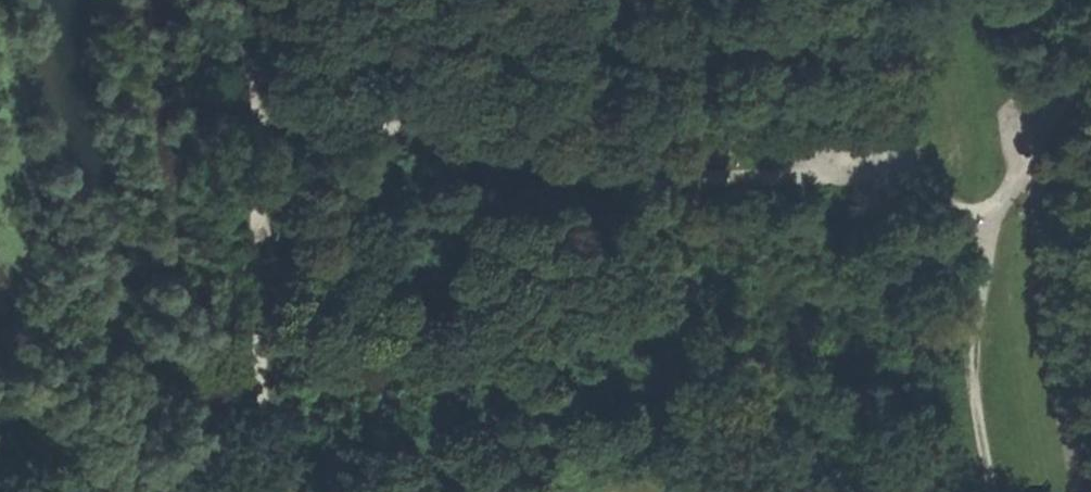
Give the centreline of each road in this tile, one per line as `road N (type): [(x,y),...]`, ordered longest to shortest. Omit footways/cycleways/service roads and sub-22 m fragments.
road 1 (track): [(264,158),(439,158),(647,183),(903,173),(955,208),(989,216),(1029,169)]
road 2 (track): [(264,491),(268,446),(256,323),(264,158)]
road 3 (track): [(1029,169),(1086,491)]
road 4 (track): [(992,491),(974,390),(989,216)]
road 5 (track): [(264,158),(239,0)]

